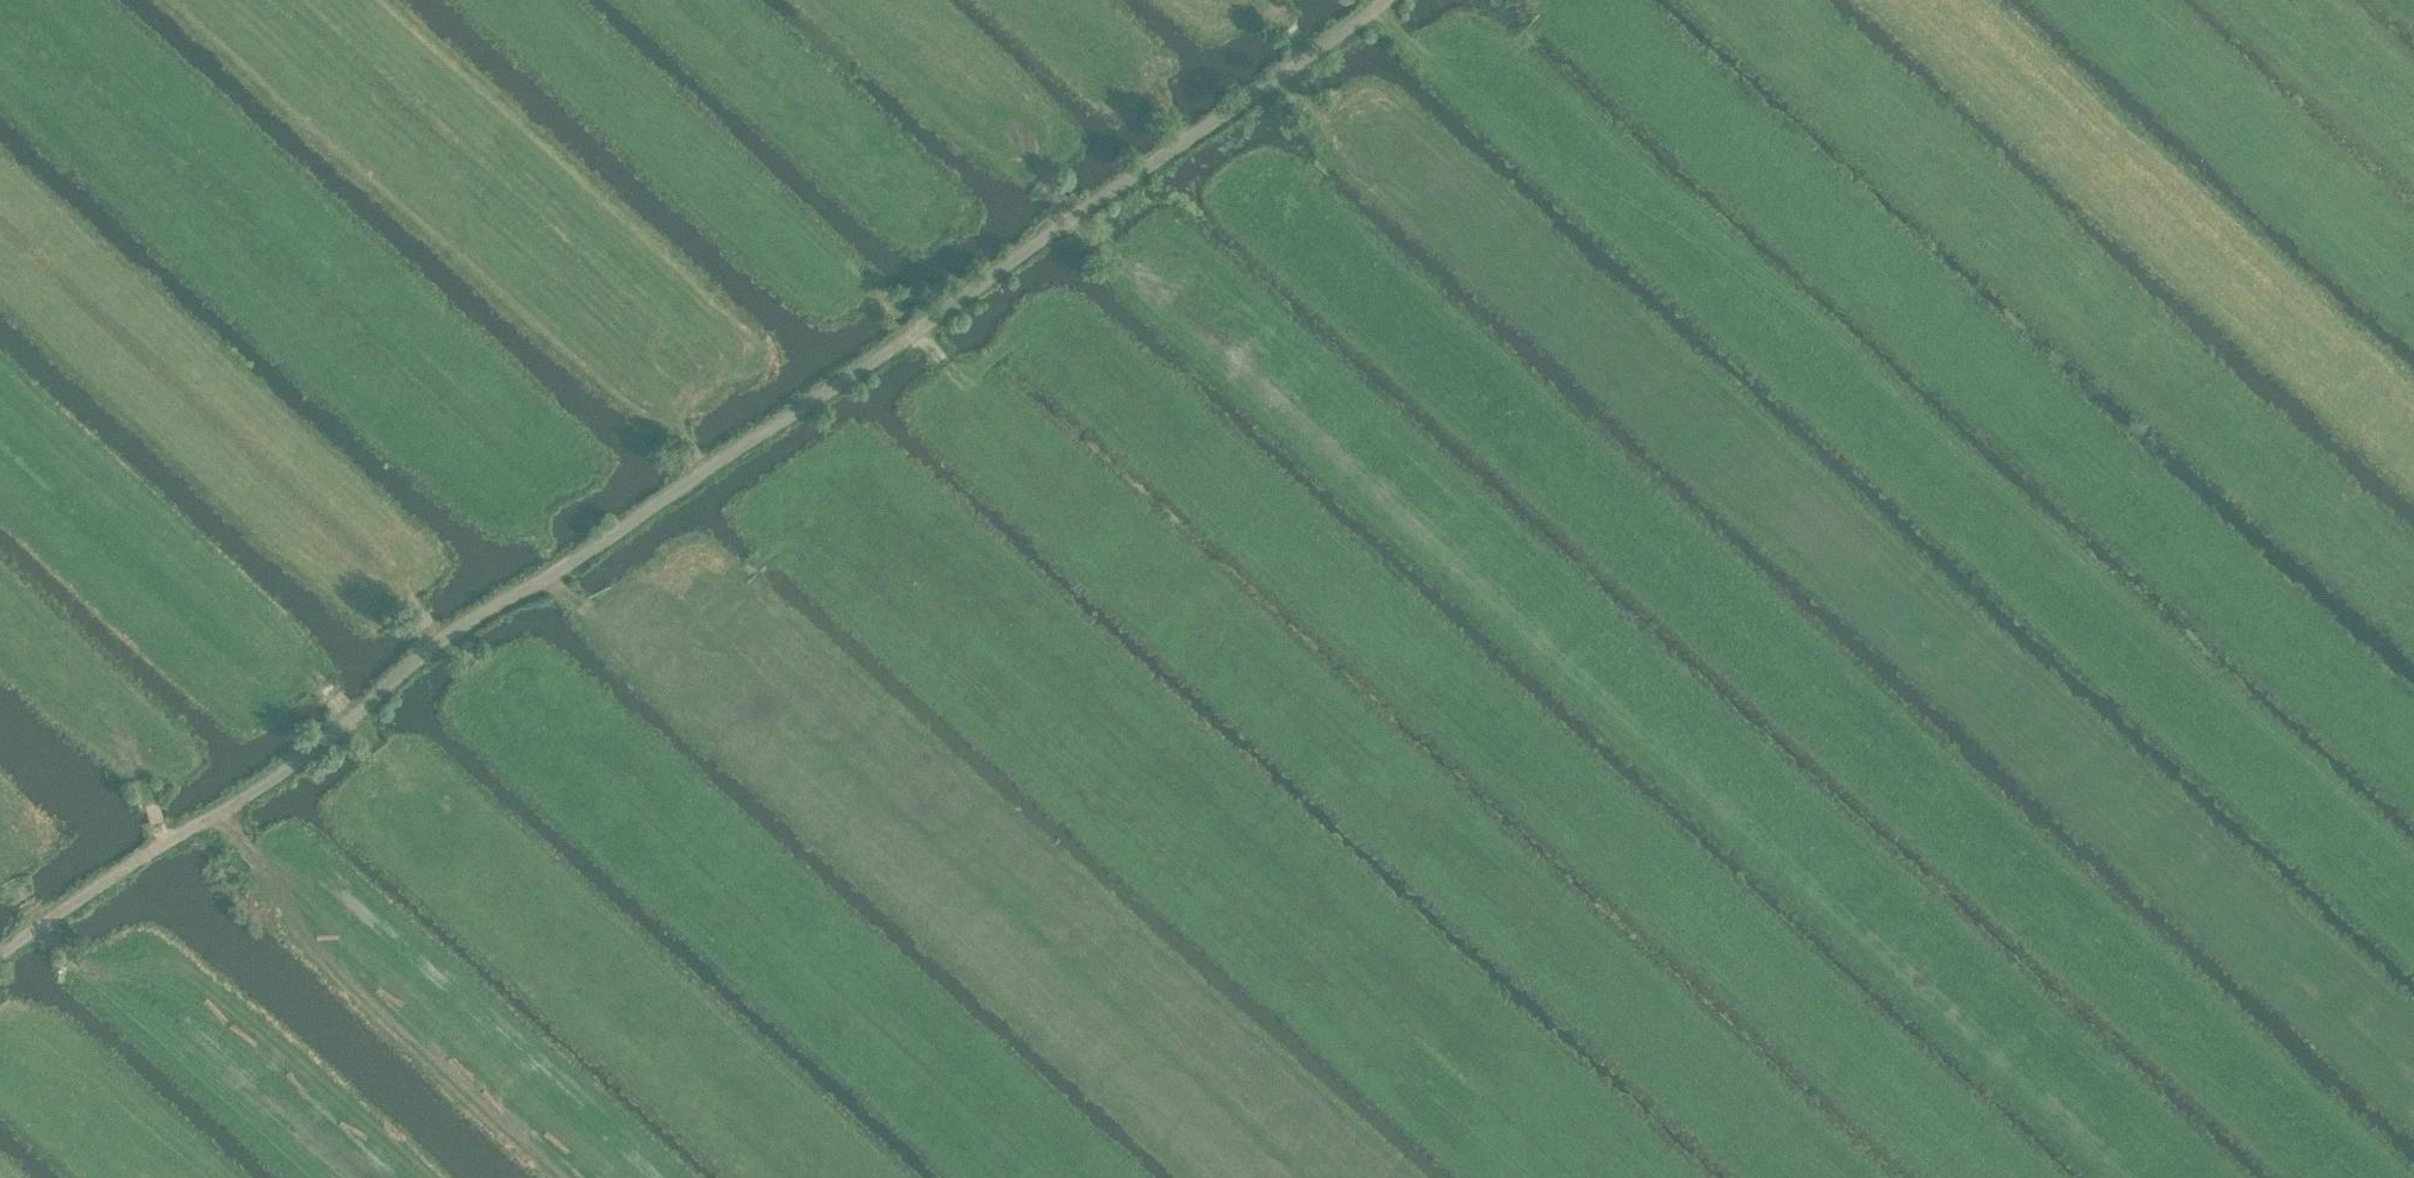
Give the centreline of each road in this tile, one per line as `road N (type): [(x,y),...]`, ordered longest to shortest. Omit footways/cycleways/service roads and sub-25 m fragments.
road 1 (unclassified): [(0,954),(381,692),(455,629),(540,581),(936,317),(1388,0)]

